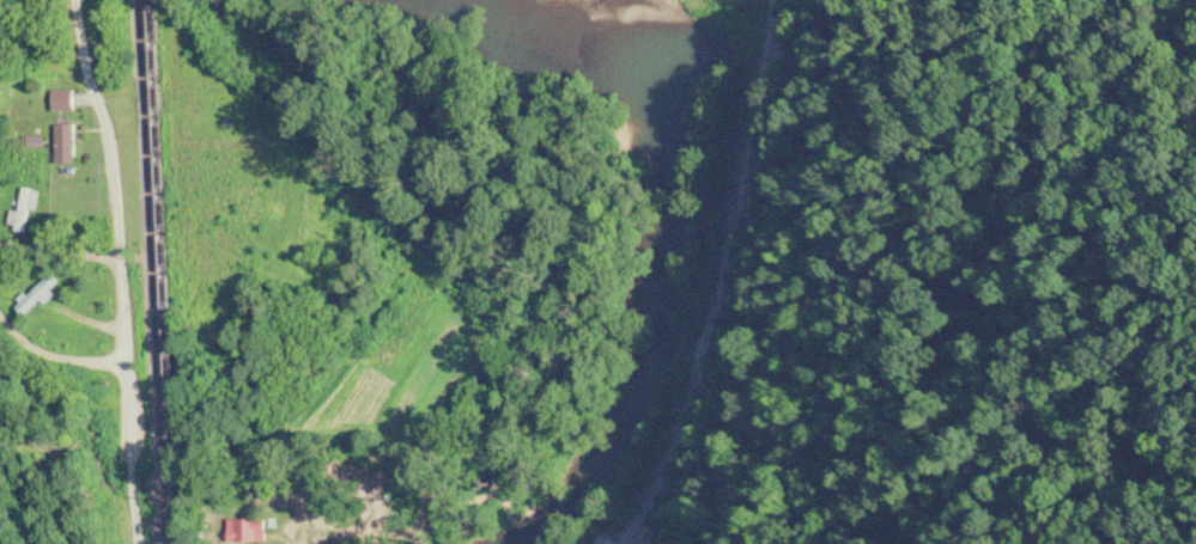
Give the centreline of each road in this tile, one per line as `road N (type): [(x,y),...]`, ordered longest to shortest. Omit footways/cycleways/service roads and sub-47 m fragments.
road 1 (secondary): [(779,0),(714,349),(679,456),(635,543)]
road 2 (residential): [(138,543),(109,135),(86,81),(76,0)]
road 3 (residential): [(0,321),(62,362),(126,371)]

